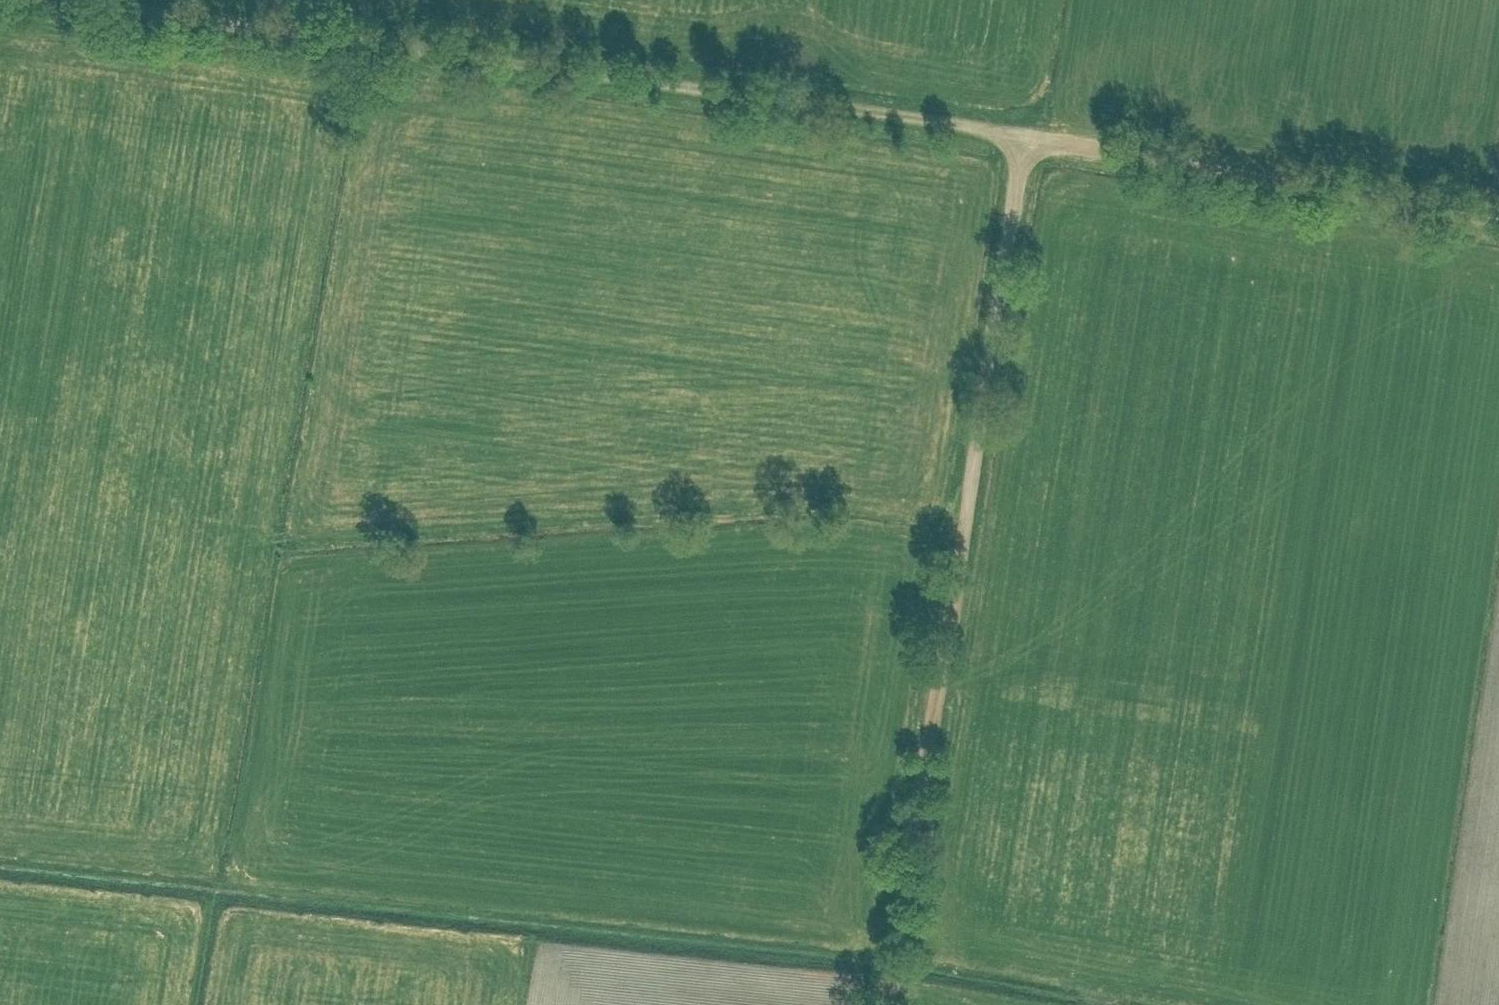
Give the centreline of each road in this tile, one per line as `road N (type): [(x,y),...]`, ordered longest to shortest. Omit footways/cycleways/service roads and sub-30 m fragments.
road 1 (track): [(1025,134),(75,0)]
road 2 (track): [(1025,134),(894,1004)]
road 3 (track): [(1498,220),(1025,134)]

